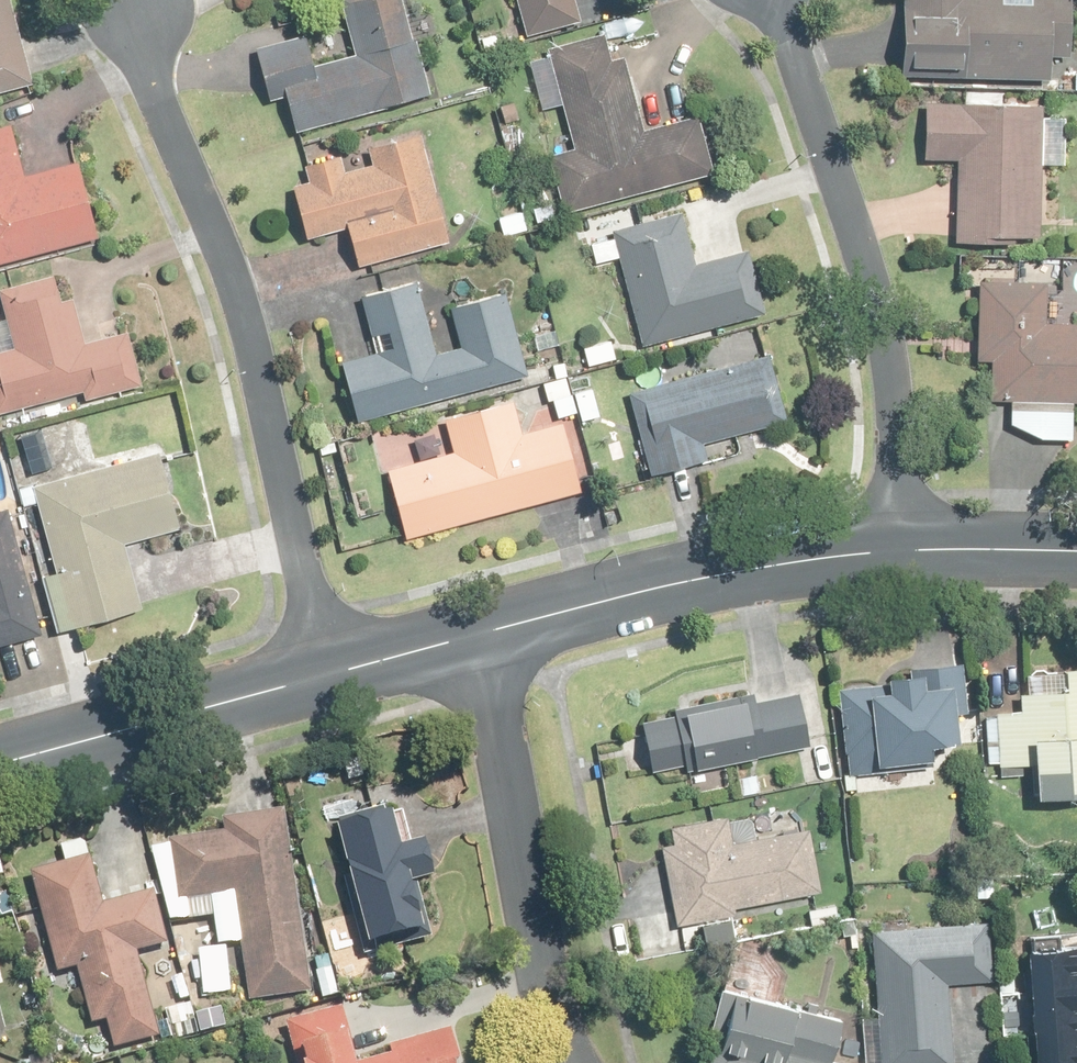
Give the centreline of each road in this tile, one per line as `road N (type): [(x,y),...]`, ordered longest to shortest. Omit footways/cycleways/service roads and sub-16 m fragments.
road 1 (residential): [(137,0),(224,257),(331,673)]
road 2 (residential): [(902,547),(883,328),(859,228),(777,16)]
road 3 (residential): [(476,634),(506,740),(556,1029),(578,1062)]
road 4 (tertiary): [(902,547),(729,570),(476,634)]
road 5 (tertiary): [(331,673),(0,759)]
road 6 (tertiary): [(1076,549),(902,547)]
road 7 (tertiary): [(476,634),(331,673)]

